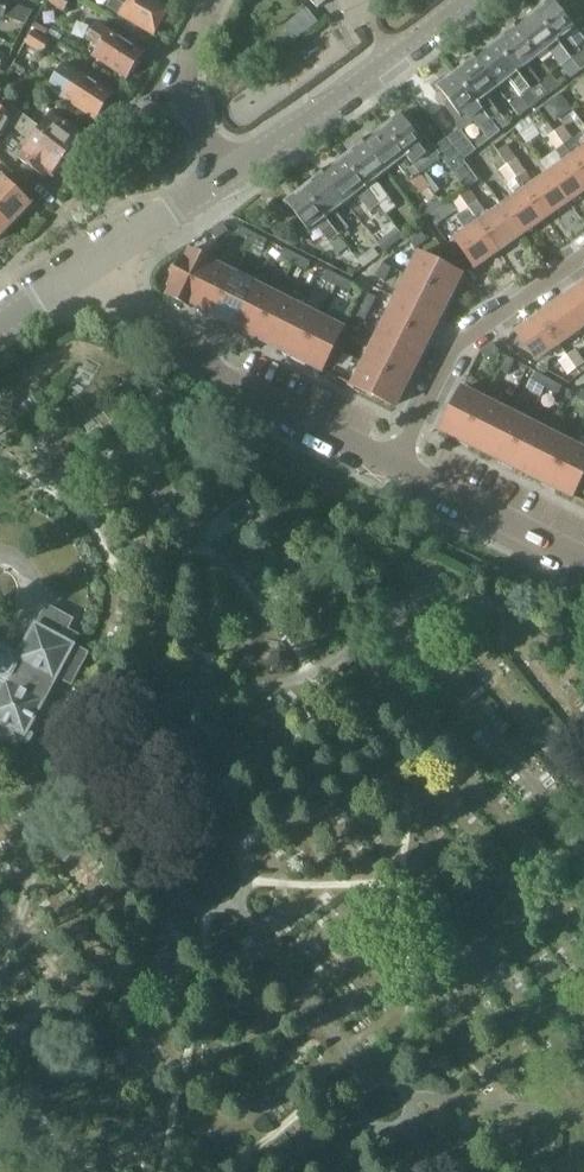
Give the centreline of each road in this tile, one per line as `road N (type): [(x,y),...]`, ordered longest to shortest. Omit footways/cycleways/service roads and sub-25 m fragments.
road 1 (residential): [(396,459),(205,361),(82,272)]
road 2 (tertiary): [(228,174),(464,0)]
road 3 (residential): [(396,459),(456,344),(583,253)]
road 4 (residential): [(583,553),(396,459)]
road 5 (residential): [(228,174),(196,125),(185,89),(188,59),(216,0)]
road 6 (tertiary): [(82,272),(228,174)]

